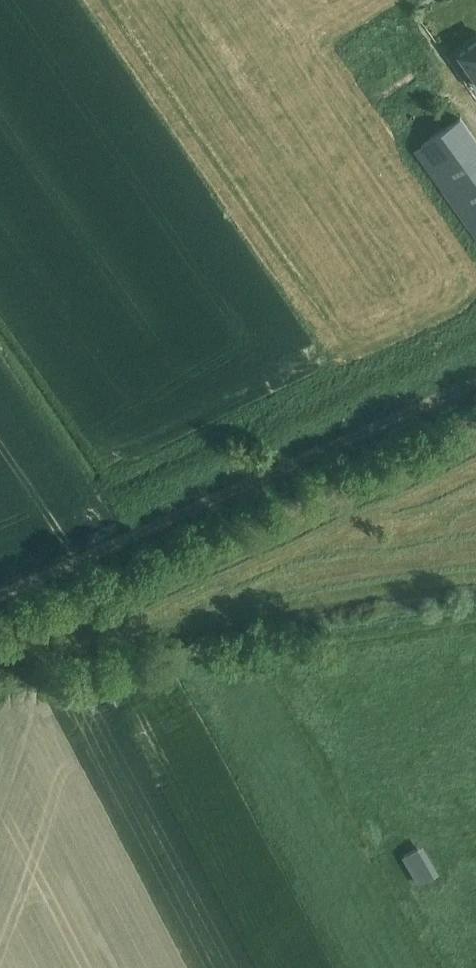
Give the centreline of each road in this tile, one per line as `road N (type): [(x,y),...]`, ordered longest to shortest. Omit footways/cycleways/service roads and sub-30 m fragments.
road 1 (track): [(0,597),(475,385)]

